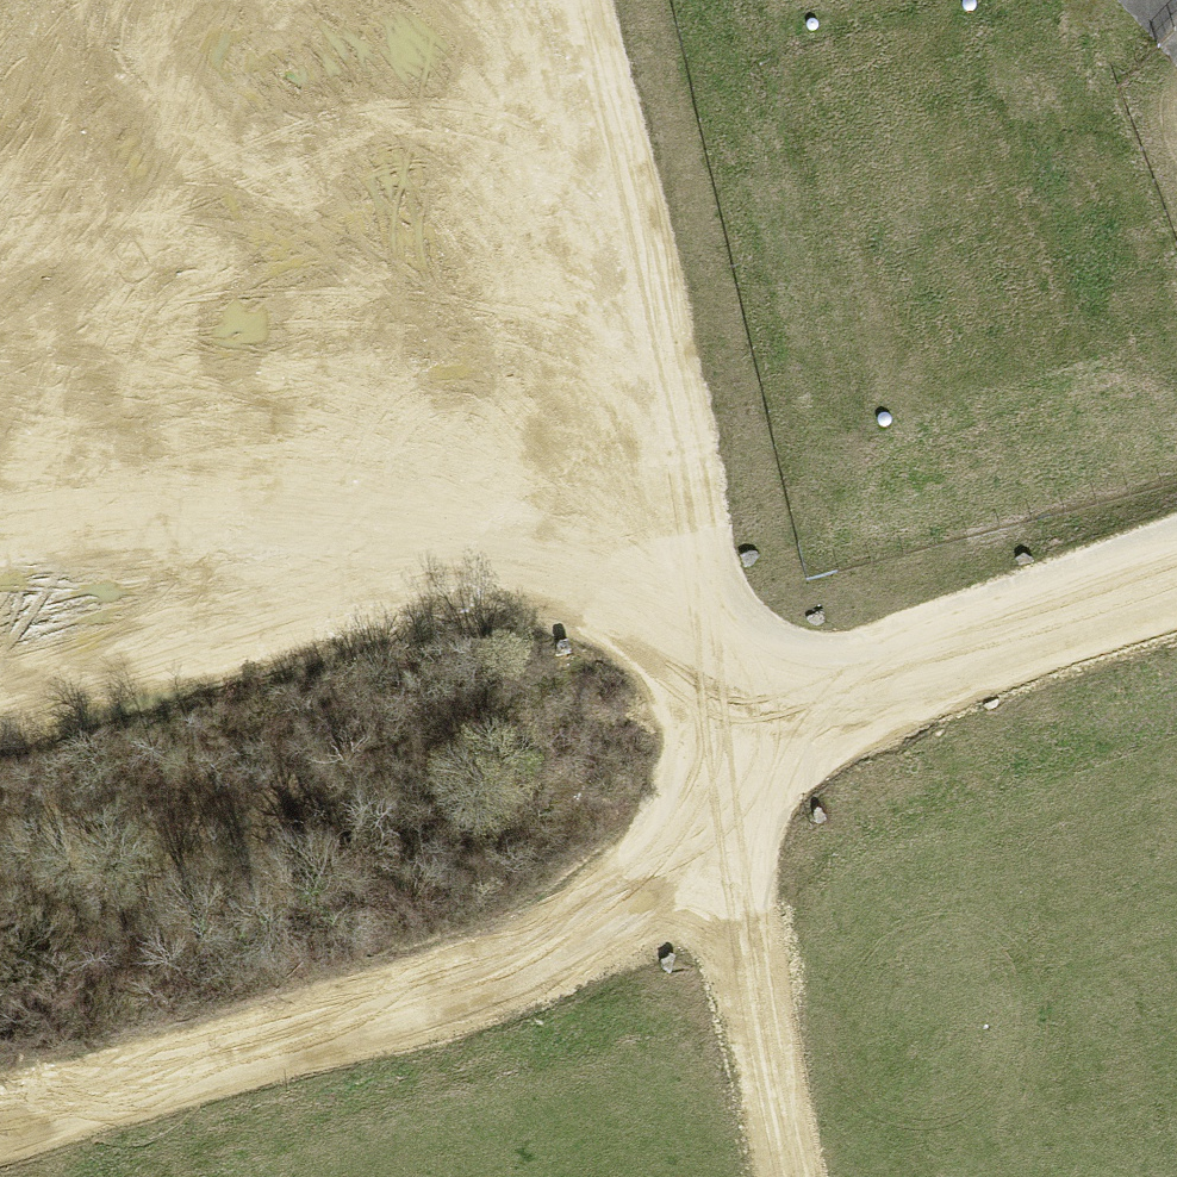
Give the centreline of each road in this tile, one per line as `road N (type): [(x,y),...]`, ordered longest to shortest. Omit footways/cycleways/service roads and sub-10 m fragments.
road 1 (track): [(420,0),(633,525),(732,862),(794,1176)]
road 2 (track): [(732,862),(396,1002),(0,1113)]
road 3 (track): [(633,525),(0,656)]
road 4 (track): [(1176,597),(701,758)]
road 5 (track): [(459,94),(0,242)]

